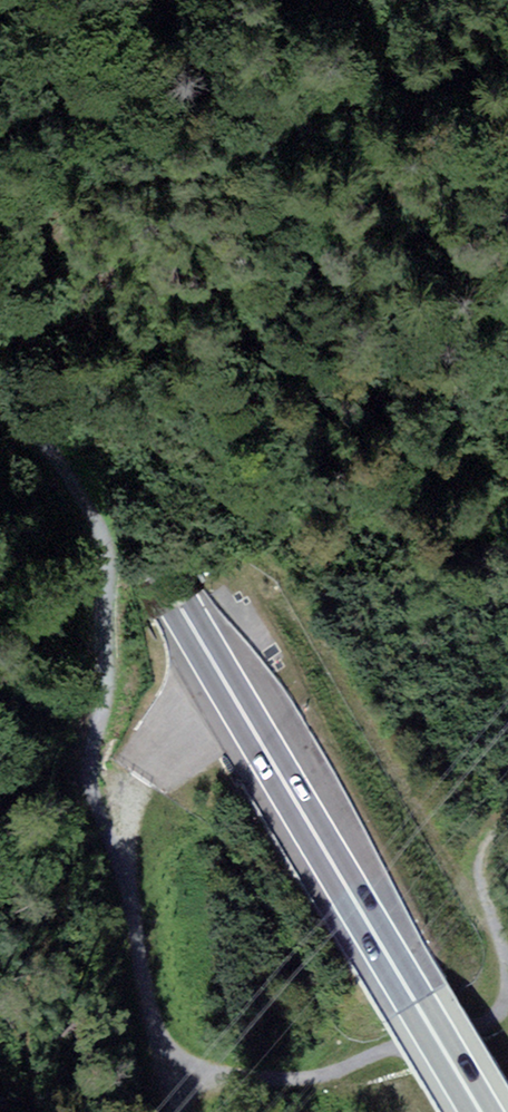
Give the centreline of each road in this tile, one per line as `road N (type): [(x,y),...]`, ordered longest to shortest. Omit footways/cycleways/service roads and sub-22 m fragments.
road 1 (track): [(0,404),(95,522),(107,573),(93,796),(117,855),(167,1073),(427,1087),(496,1044),(507,1023)]
road 2 (trunk): [(0,303),(480,1111)]
road 3 (track): [(507,1020),(501,952),(460,889)]
road 4 (track): [(460,889),(394,767)]

